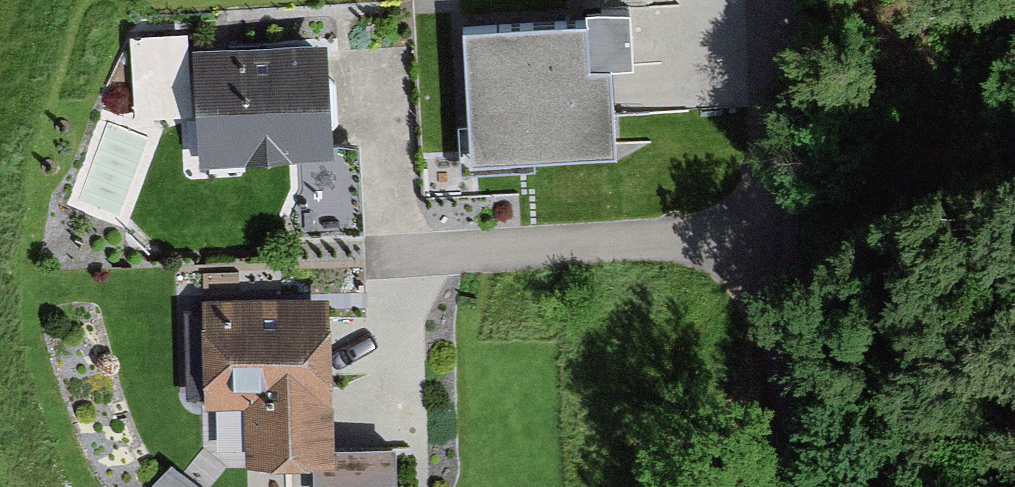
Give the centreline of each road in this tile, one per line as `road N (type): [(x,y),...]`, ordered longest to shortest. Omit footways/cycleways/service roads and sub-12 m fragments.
road 1 (residential): [(755,0),(775,254),(397,257)]
road 2 (track): [(775,254),(792,486)]

